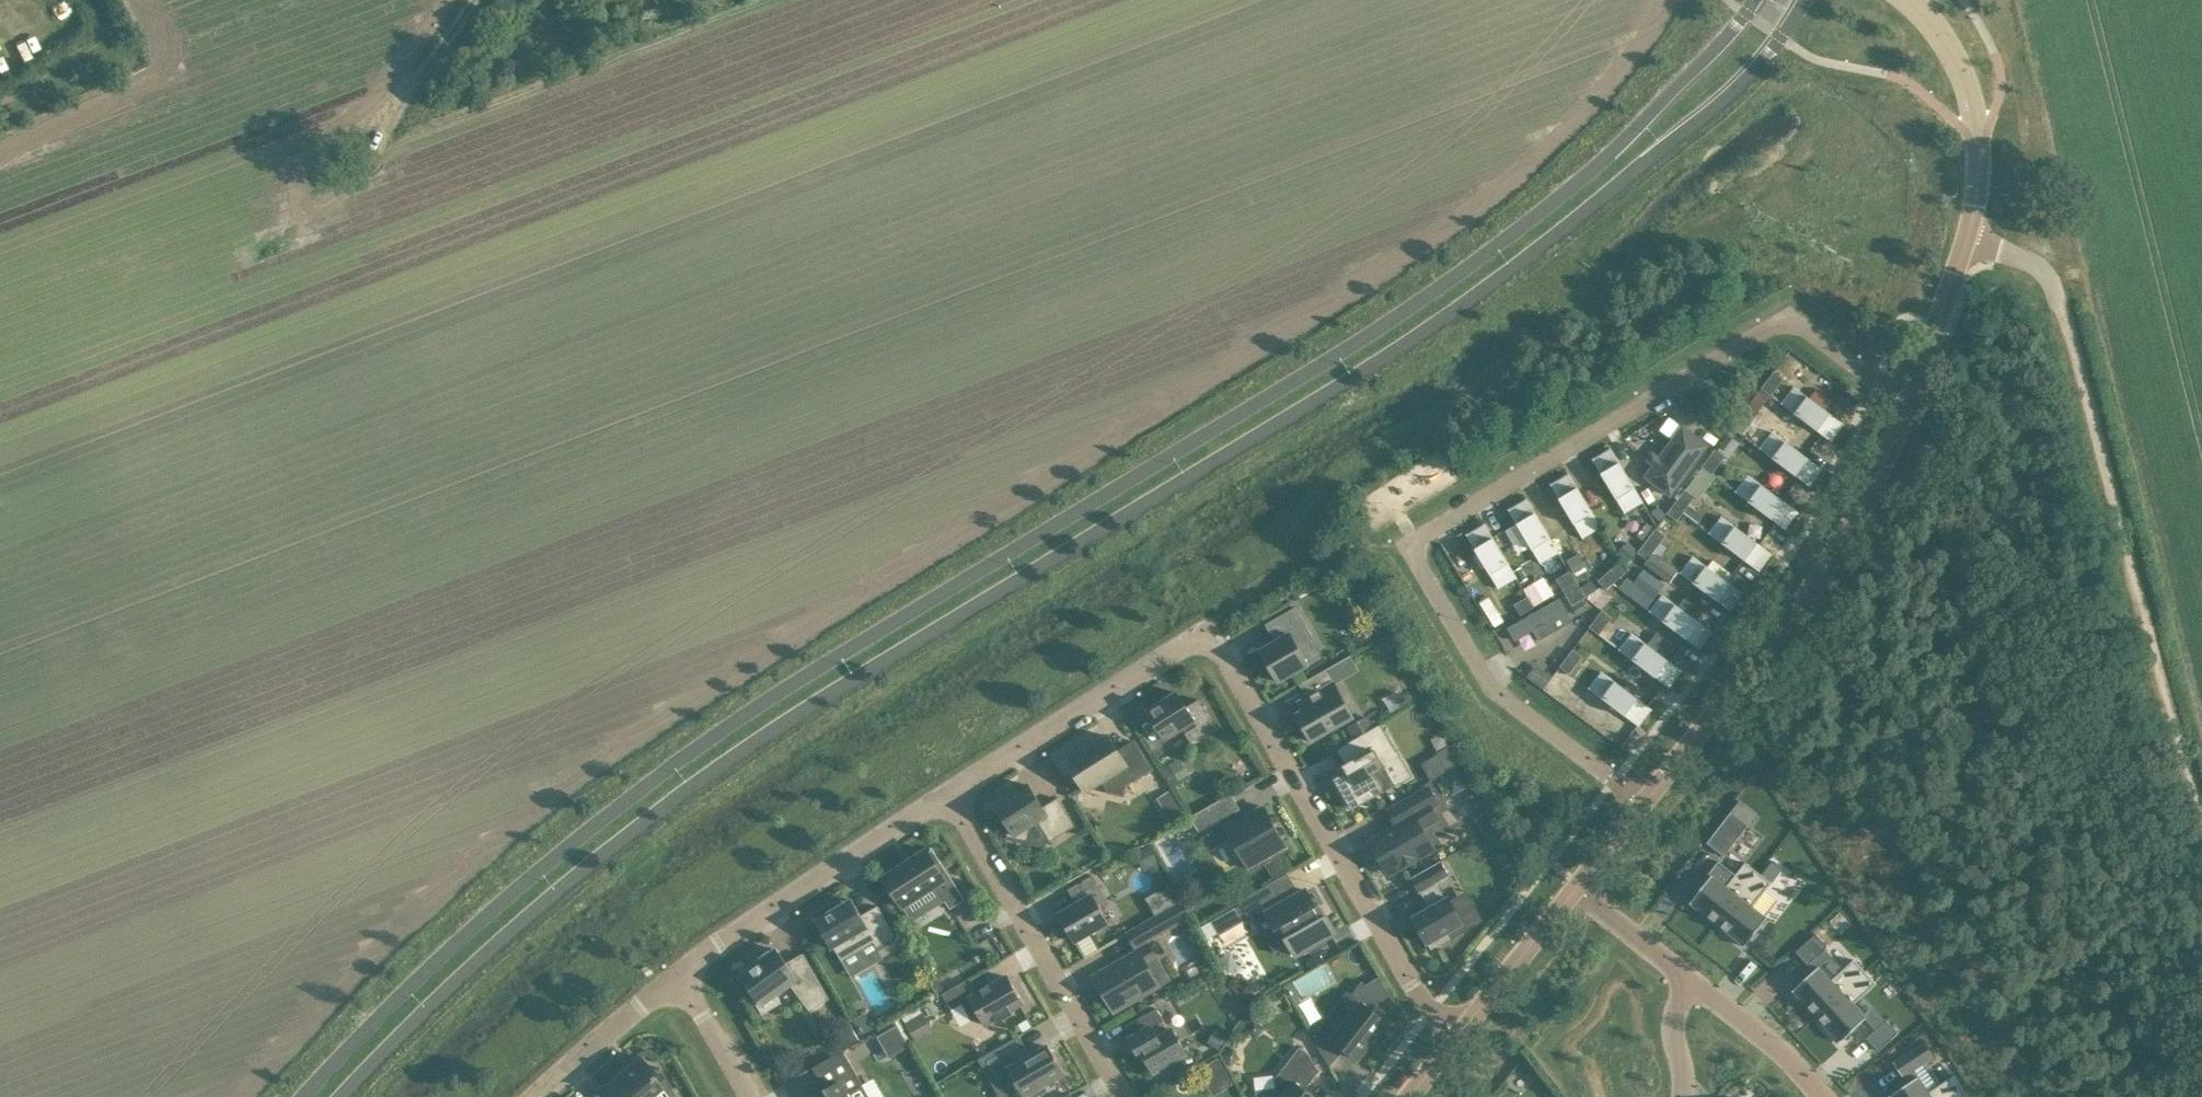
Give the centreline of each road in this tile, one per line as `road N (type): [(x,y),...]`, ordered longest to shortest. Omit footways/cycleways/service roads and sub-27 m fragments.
road 1 (tertiary): [(348,1096),(482,955),(609,846),(874,665),(1146,506),(1498,277),(1756,74),(1803,0)]
road 2 (tertiary): [(1754,0),(1604,166),(1322,363),(733,723),(465,934),(305,1096)]
road 3 (residential): [(1642,802),(1496,690),(1409,545),(1787,316),(1912,395)]
road 4 (residential): [(947,794),(1196,639),(1215,641),(1424,1001),(1459,1037)]
road 5 (track): [(2201,816),(2060,307),(2044,269),(2004,250)]
road 6 (unclassified): [(1912,395),(1838,550),(1642,802)]
road 7 (residential): [(1122,1096),(947,794)]
road 8 (residential): [(676,976),(947,794)]
road 9 (unclassified): [(1970,238),(1979,189),(1971,94),(1948,42),(1905,0)]
road 10 (unclassified): [(1576,886),(1459,1037)]
road 11 (residential): [(1686,981),(1784,1050),(1825,1096)]
road 12 (residential): [(540,1096),(676,976)]
road 13 (track): [(386,133),(472,0)]
road 14 (residential): [(1576,886),(1686,981)]
road 15 (residential): [(750,1096),(676,976)]

